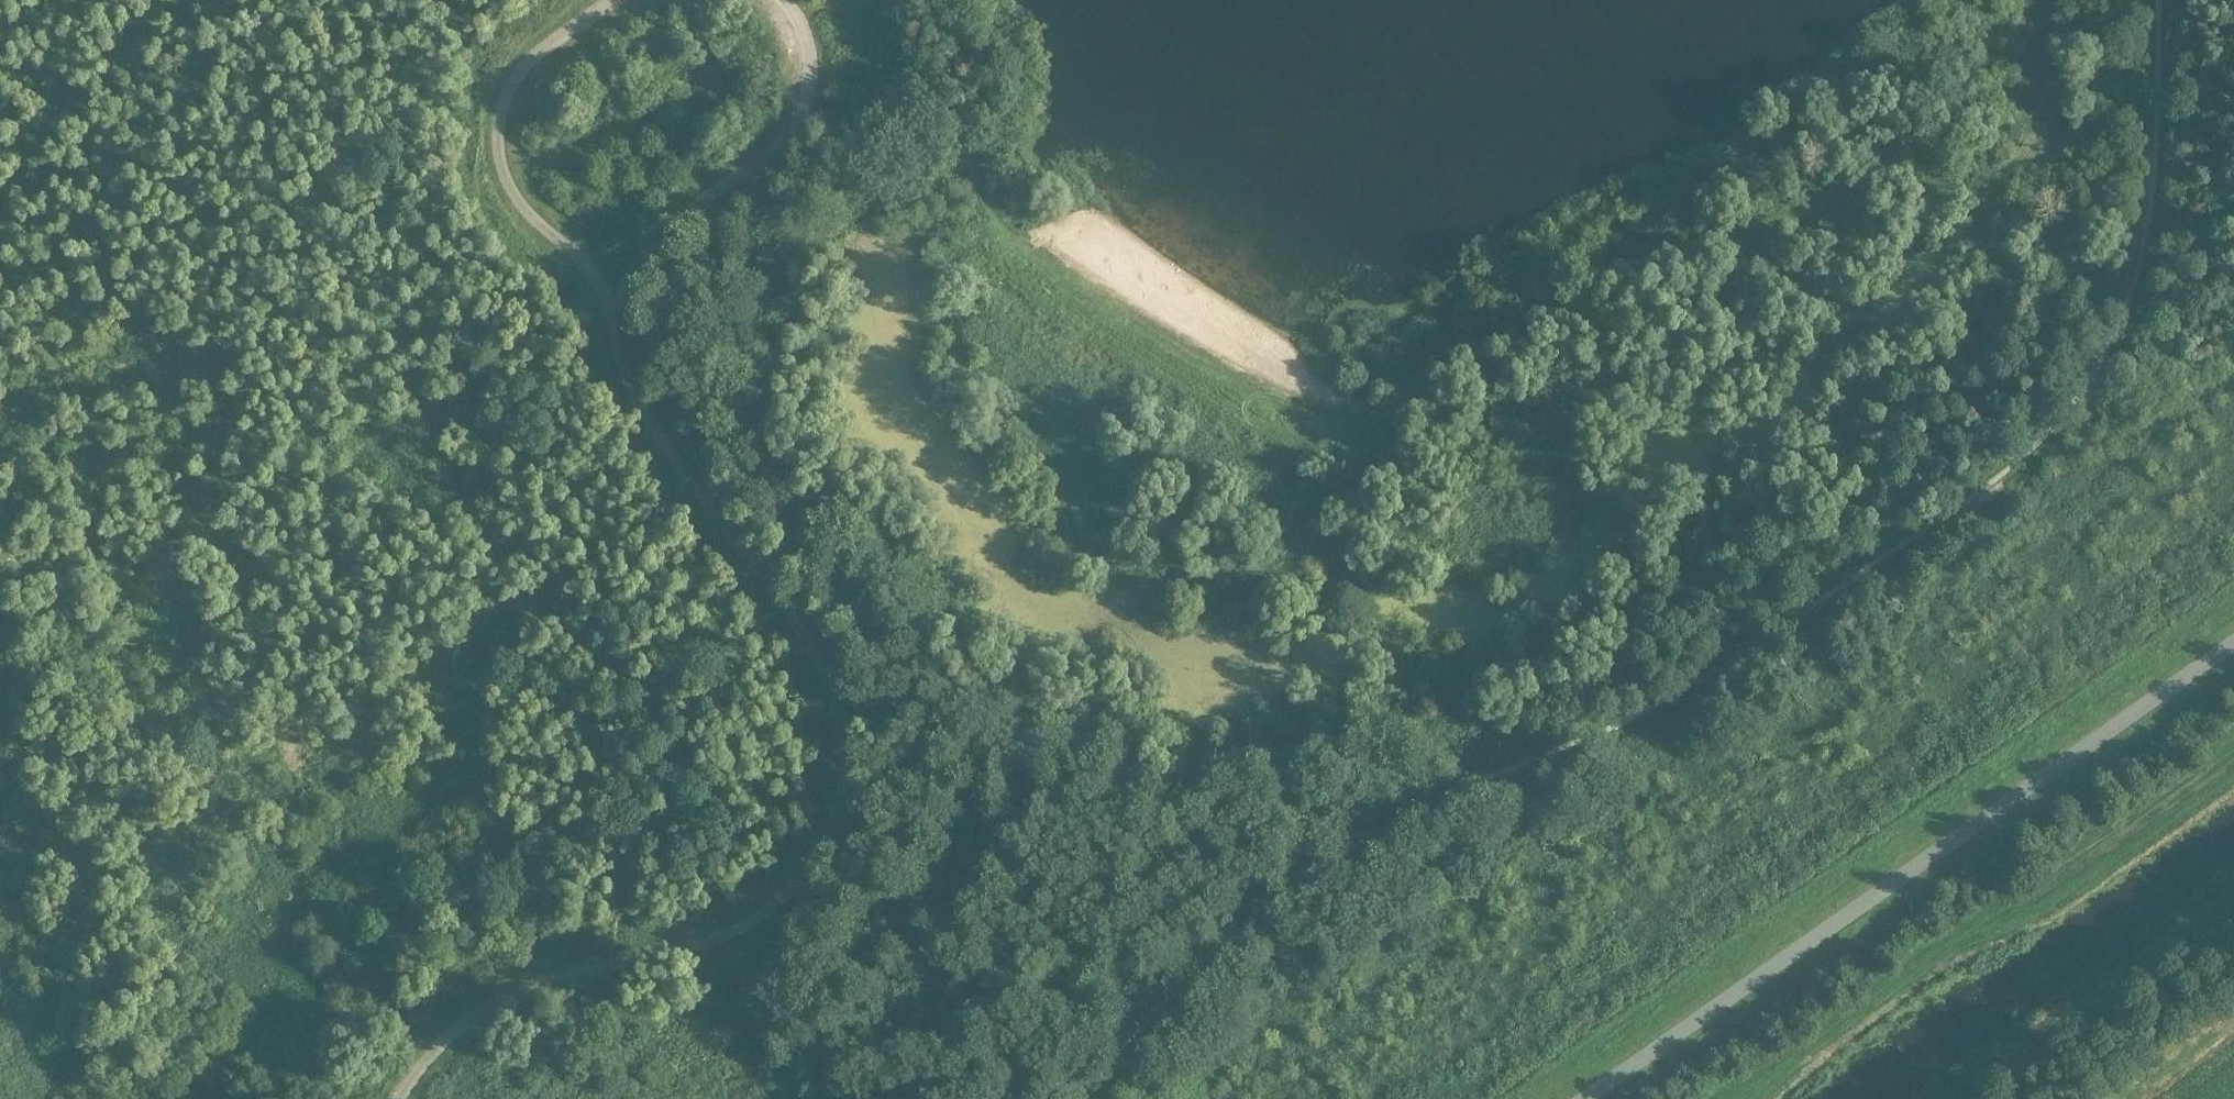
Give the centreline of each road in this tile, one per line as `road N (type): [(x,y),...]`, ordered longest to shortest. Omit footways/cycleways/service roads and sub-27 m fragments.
road 1 (unclassified): [(408,1098),(449,1043),(517,994),(748,933),(837,845),(849,787),(850,712),(779,577),(627,381),(614,303)]
road 2 (unclassified): [(1585,1098),(2233,642)]
road 3 (unclassified): [(614,303),(642,236),(771,157),(789,128),(791,21),(764,0)]
road 4 (unclassified): [(614,303),(501,180),(494,103)]
road 5 (unclassified): [(616,0),(507,70),(494,103)]

